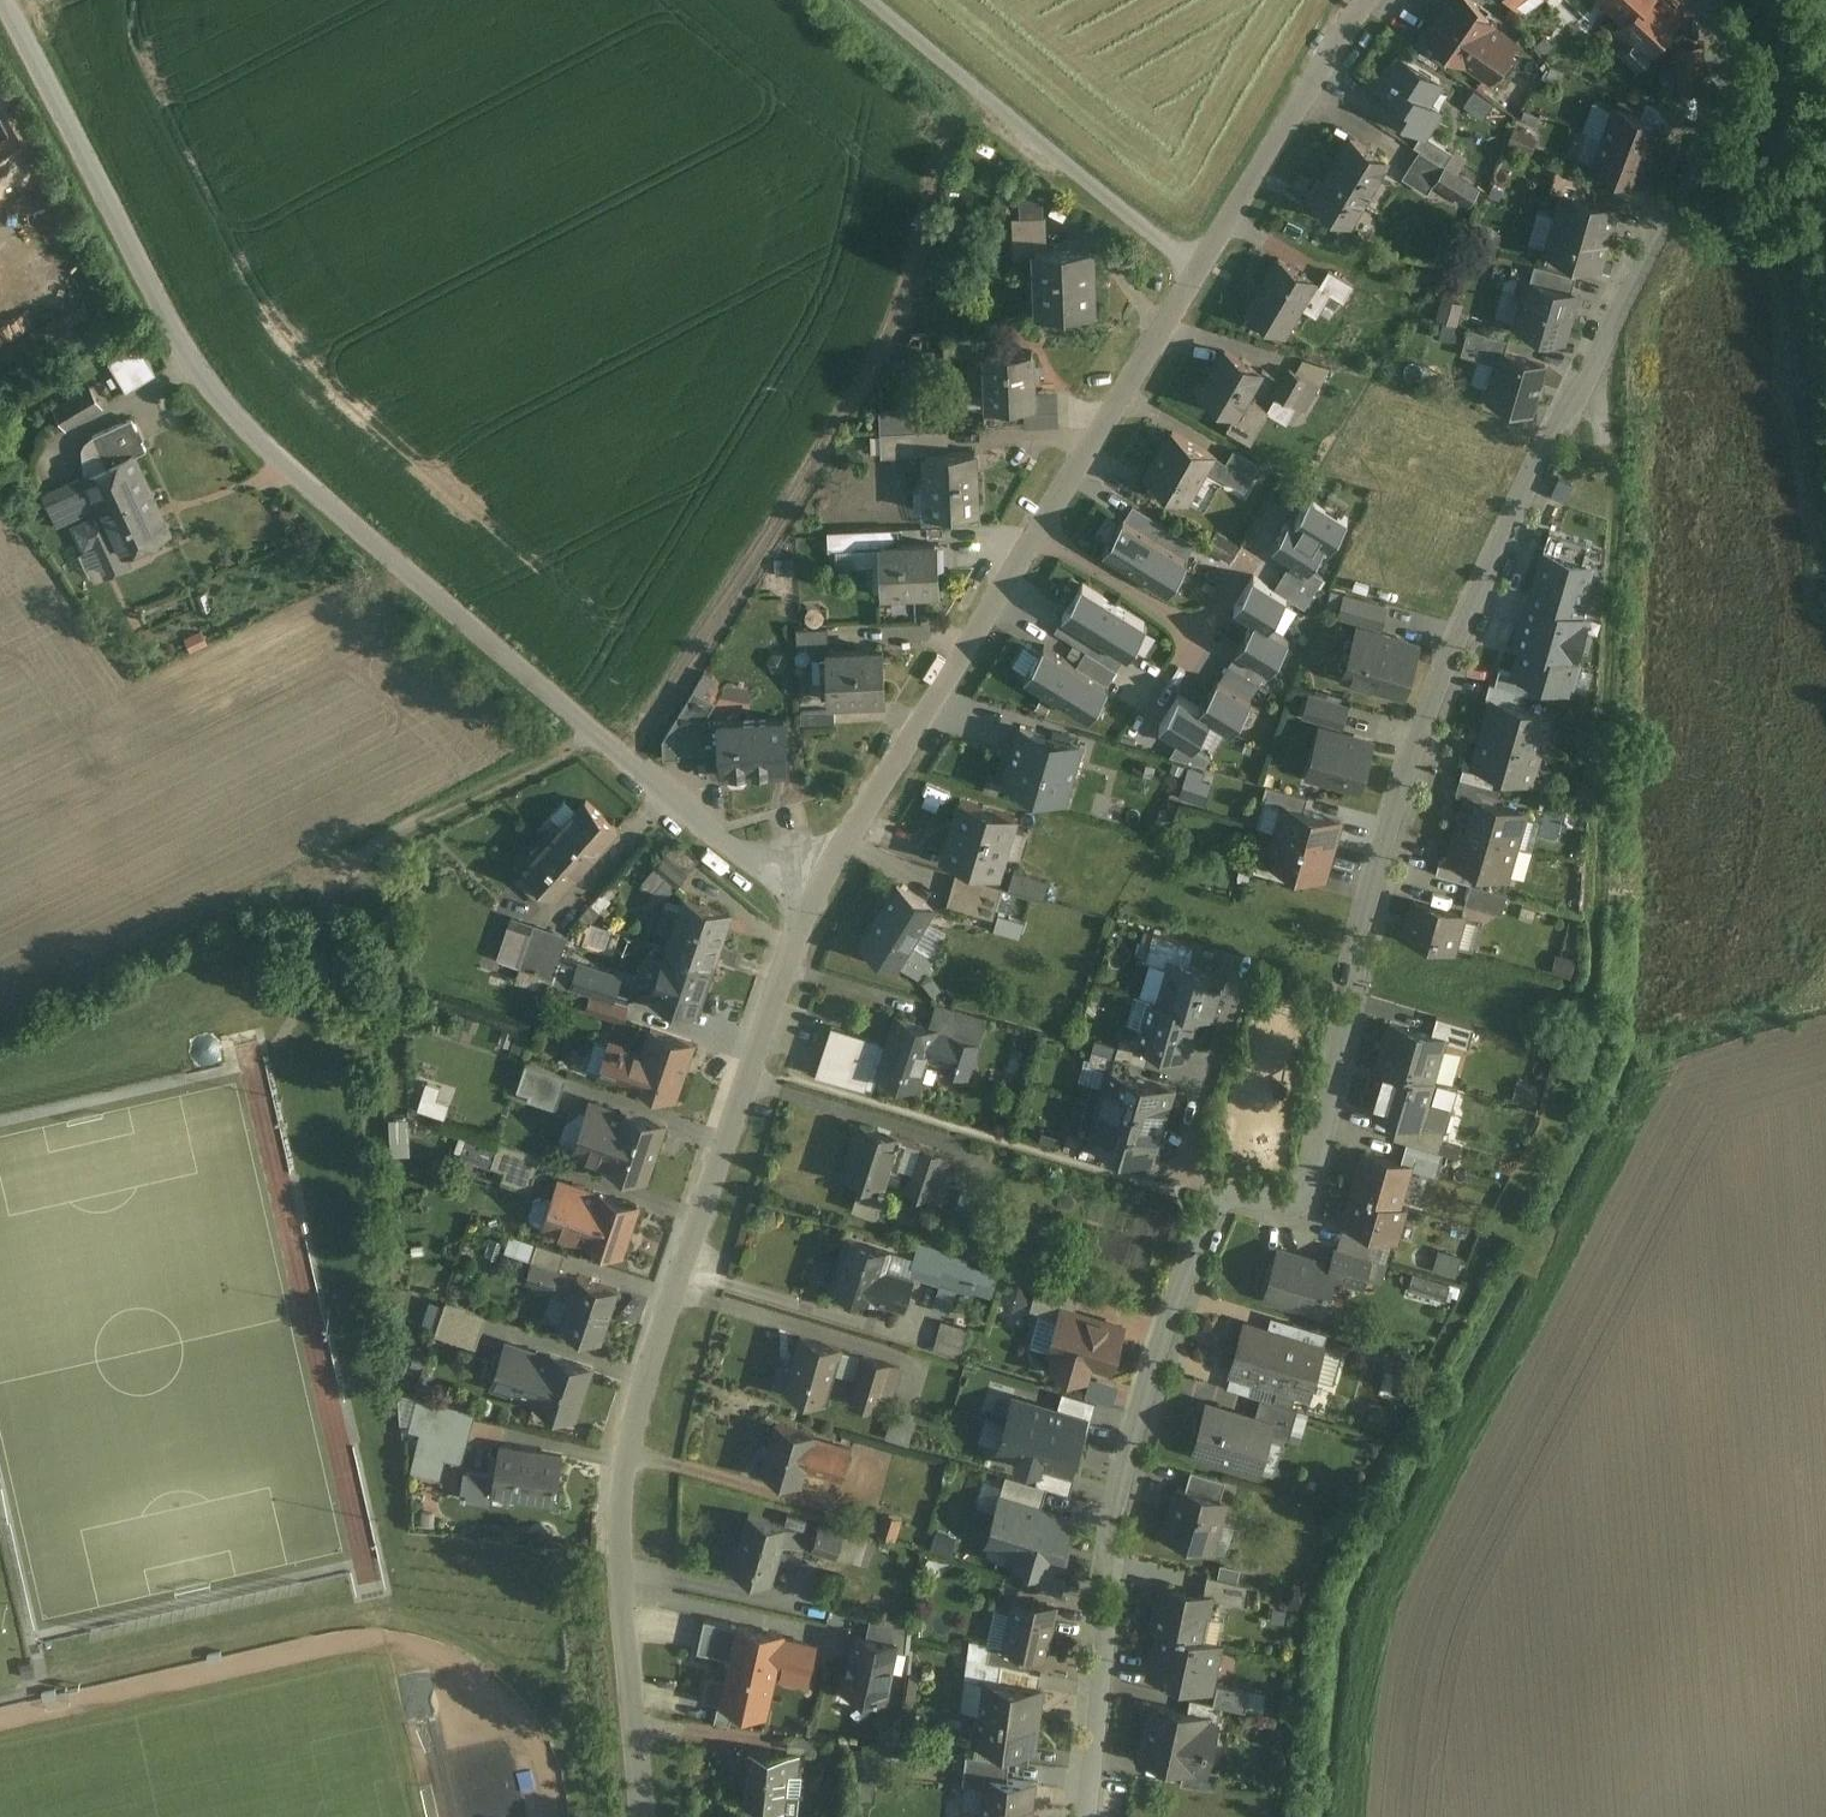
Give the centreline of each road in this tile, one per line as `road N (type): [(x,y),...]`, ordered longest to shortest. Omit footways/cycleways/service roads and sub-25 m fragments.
road 1 (residential): [(1083,1816),(1118,1527),(1171,1320),(1226,1192),(1277,1205),(1309,1187),(1408,784),(1549,440),(1724,107),(1729,47),(1718,0)]
road 2 (residential): [(816,900),(723,1146),(627,1439),(626,1609),(641,1816)]
road 3 (unclassified): [(7,0),(188,356),(293,467),(579,726)]
road 4 (residential): [(1038,528),(816,900)]
road 5 (residential): [(1376,0),(1191,272)]
road 6 (residential): [(1191,272),(1038,528)]
road 7 (residential): [(579,726),(730,854),(816,900)]
road 8 (residential): [(973,91),(1191,272)]
road 9 (residential): [(1038,528),(1199,629)]
road 10 (unclassified): [(860,0),(973,91)]

